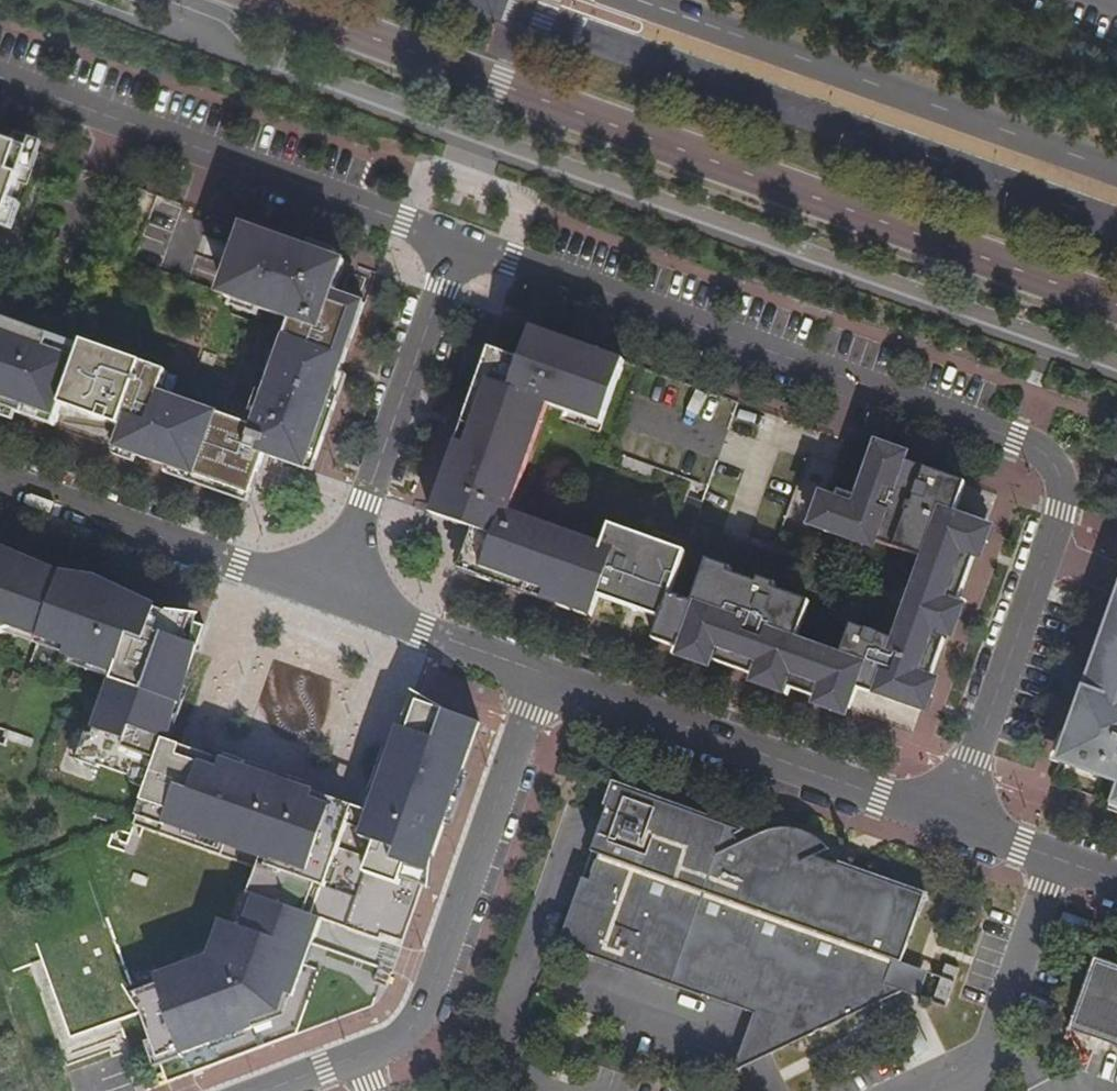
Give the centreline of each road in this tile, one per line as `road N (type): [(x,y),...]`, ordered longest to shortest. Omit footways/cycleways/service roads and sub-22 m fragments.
road 1 (residential): [(459,240),(1044,454),(1058,475),(1062,511),(950,820)]
road 2 (primary): [(485,0),(1116,225)]
road 3 (unclassified): [(544,674),(420,1016),(403,1040),(268,1090)]
road 4 (primary): [(1116,174),(632,0)]
road 5 (residential): [(0,76),(459,240)]
road 6 (unclassified): [(950,820),(544,674)]
road 7 (residential): [(333,596),(459,240)]
road 8 (residential): [(333,596),(0,479)]
road 9 (residential): [(544,674),(333,596)]
road 10 (unclassified): [(1116,880),(950,820)]

